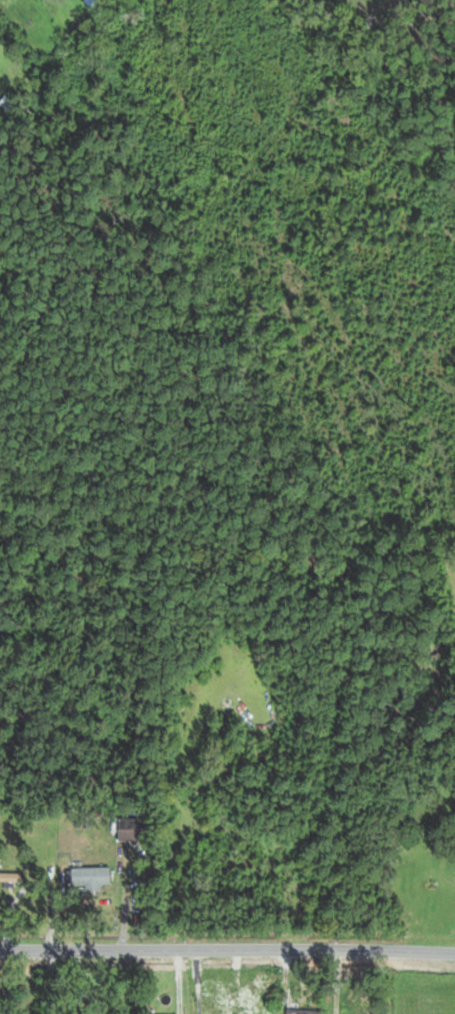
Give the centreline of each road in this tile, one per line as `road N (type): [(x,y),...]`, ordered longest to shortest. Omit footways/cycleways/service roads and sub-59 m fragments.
road 1 (residential): [(454,957),(0,948)]

